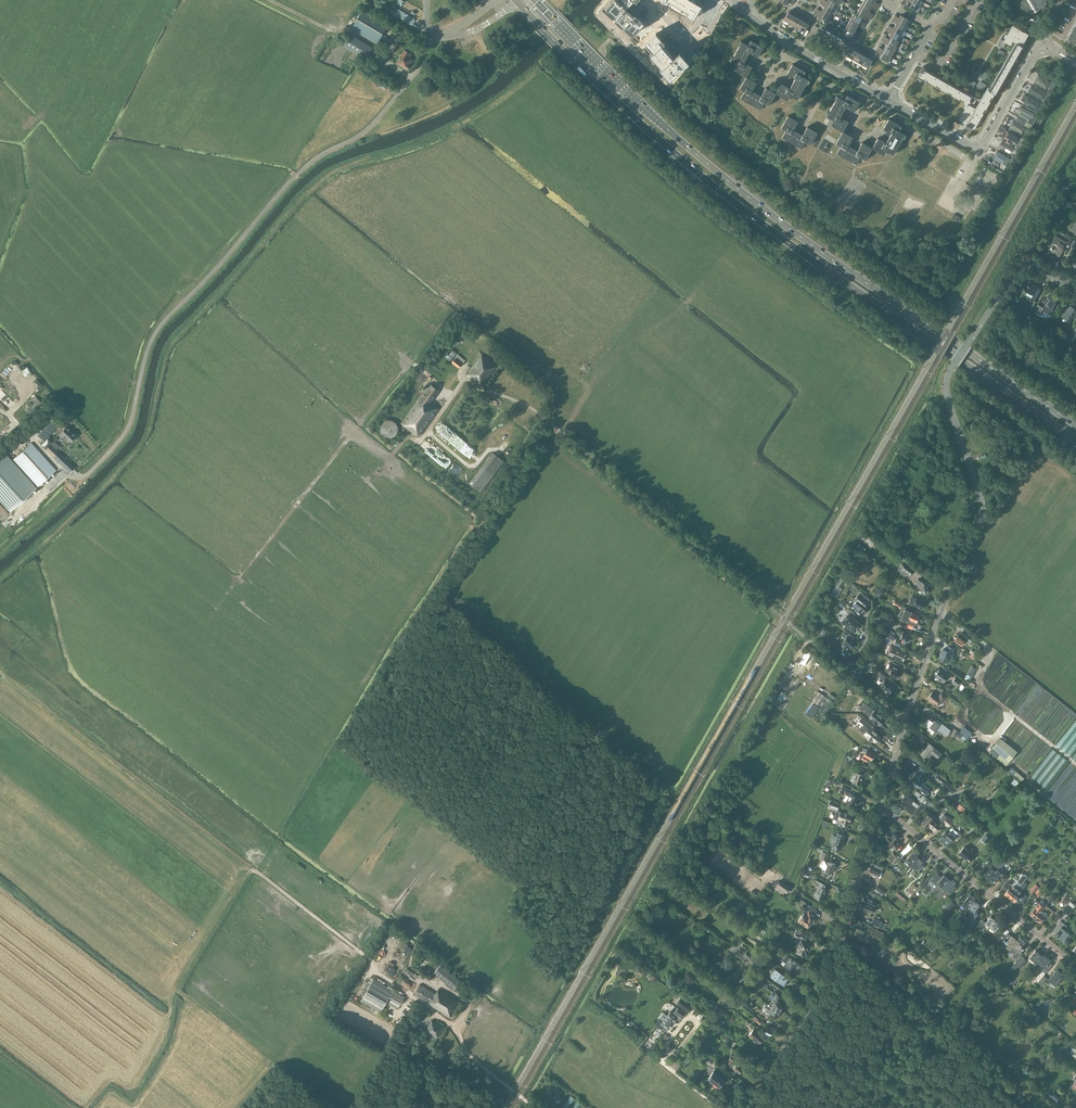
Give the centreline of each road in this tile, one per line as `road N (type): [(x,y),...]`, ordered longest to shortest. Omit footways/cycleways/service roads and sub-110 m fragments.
road 1 (trunk): [(516,0),(644,127),(755,220),(1075,440)]
road 2 (trunk): [(1075,425),(762,207),(647,111),(535,0)]
road 3 (unclassified): [(70,492),(130,426),(162,324),(302,170),(383,114),(418,69),(427,37)]
road 4 (unclassified): [(905,722),(983,512),(947,378),(997,300)]
road 5 (unclassified): [(749,1107),(825,968),(878,809)]
road 6 (track): [(86,1107),(110,1085),(132,1094),(167,1036),(177,992),(255,870)]
road 7 (track): [(476,1063),(456,1028),(255,870)]
road 8 (residential): [(1075,966),(878,809)]
road 9 (track): [(269,0),(328,29),(347,30),(411,78)]
road 10 (residential): [(891,102),(928,26),(883,0)]
road 11 (unclassified): [(846,672),(752,591)]

